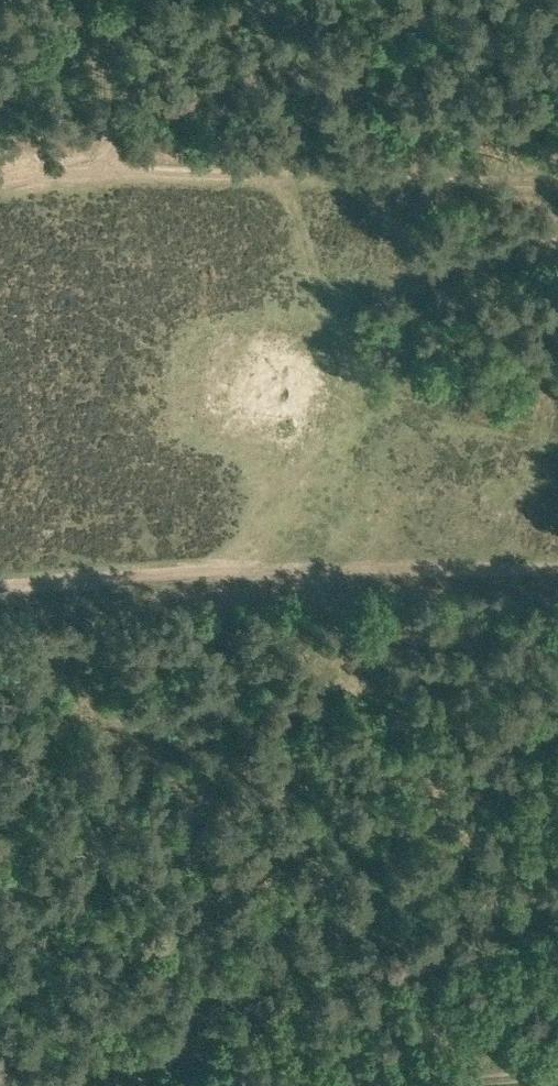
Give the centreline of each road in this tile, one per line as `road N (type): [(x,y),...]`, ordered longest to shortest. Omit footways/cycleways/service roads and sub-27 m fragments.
road 1 (track): [(0,160),(557,173)]
road 2 (track): [(0,574),(557,573)]
road 3 (track): [(280,1028),(231,968),(213,899),(0,755)]
road 4 (track): [(377,665),(330,667),(244,717),(168,738),(146,765),(135,805),(145,853)]
road 5 (track): [(457,837),(406,759),(383,697),(377,665),(392,574)]
road 6 (track): [(80,1033),(142,1064),(211,1071),(249,1057),(280,1028)]
road 7 (track): [(168,738),(98,691),(73,652),(72,575)]
road 8 (track): [(378,1085),(557,1074)]

